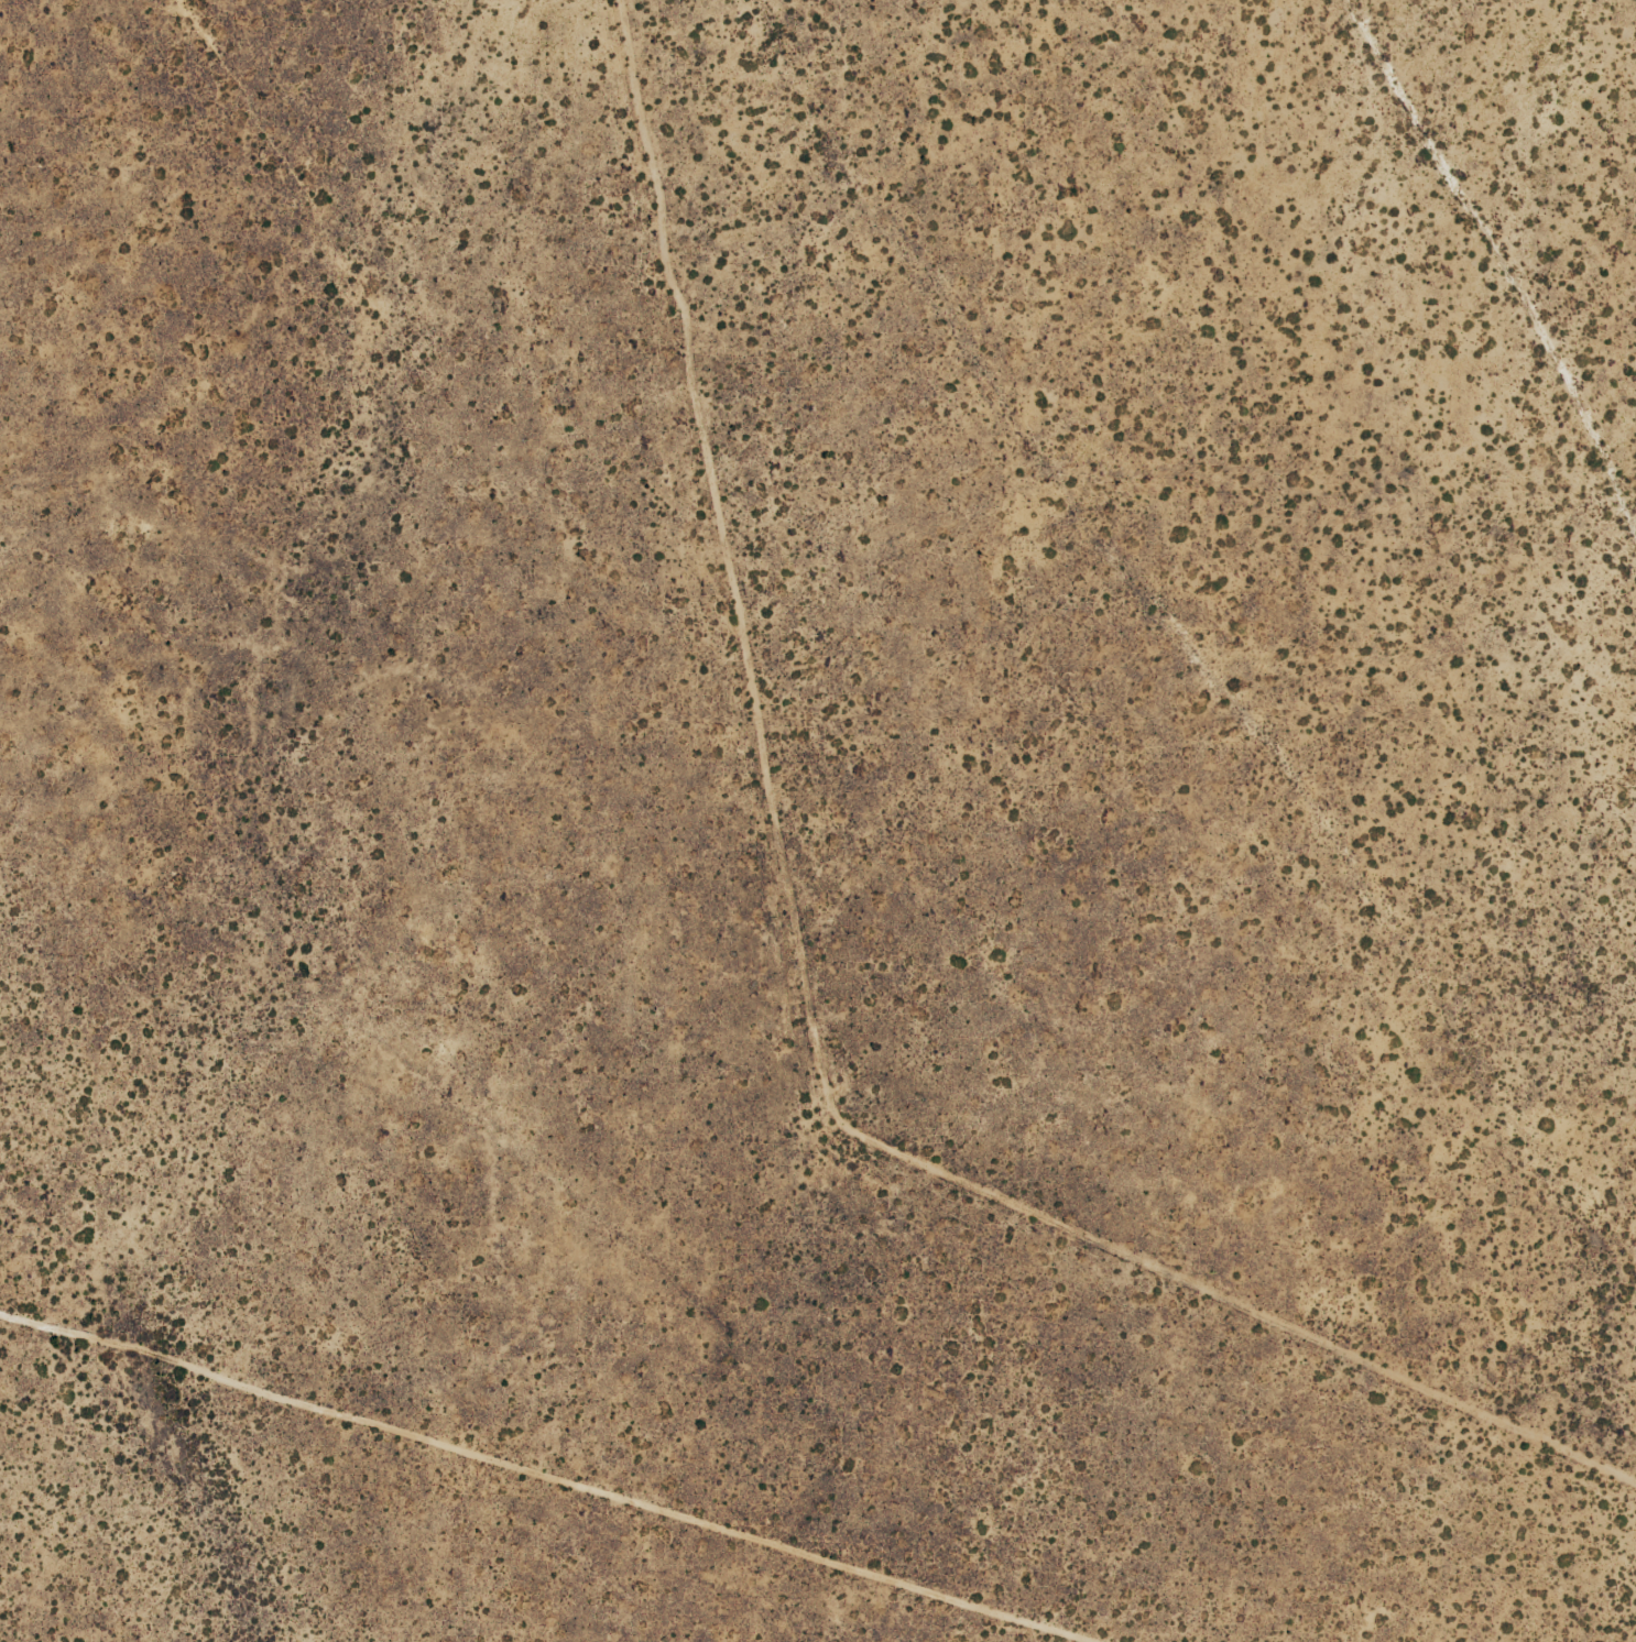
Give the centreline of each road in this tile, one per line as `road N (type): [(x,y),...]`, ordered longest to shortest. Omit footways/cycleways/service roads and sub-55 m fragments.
road 1 (residential): [(1143,1641),(0,1299)]

